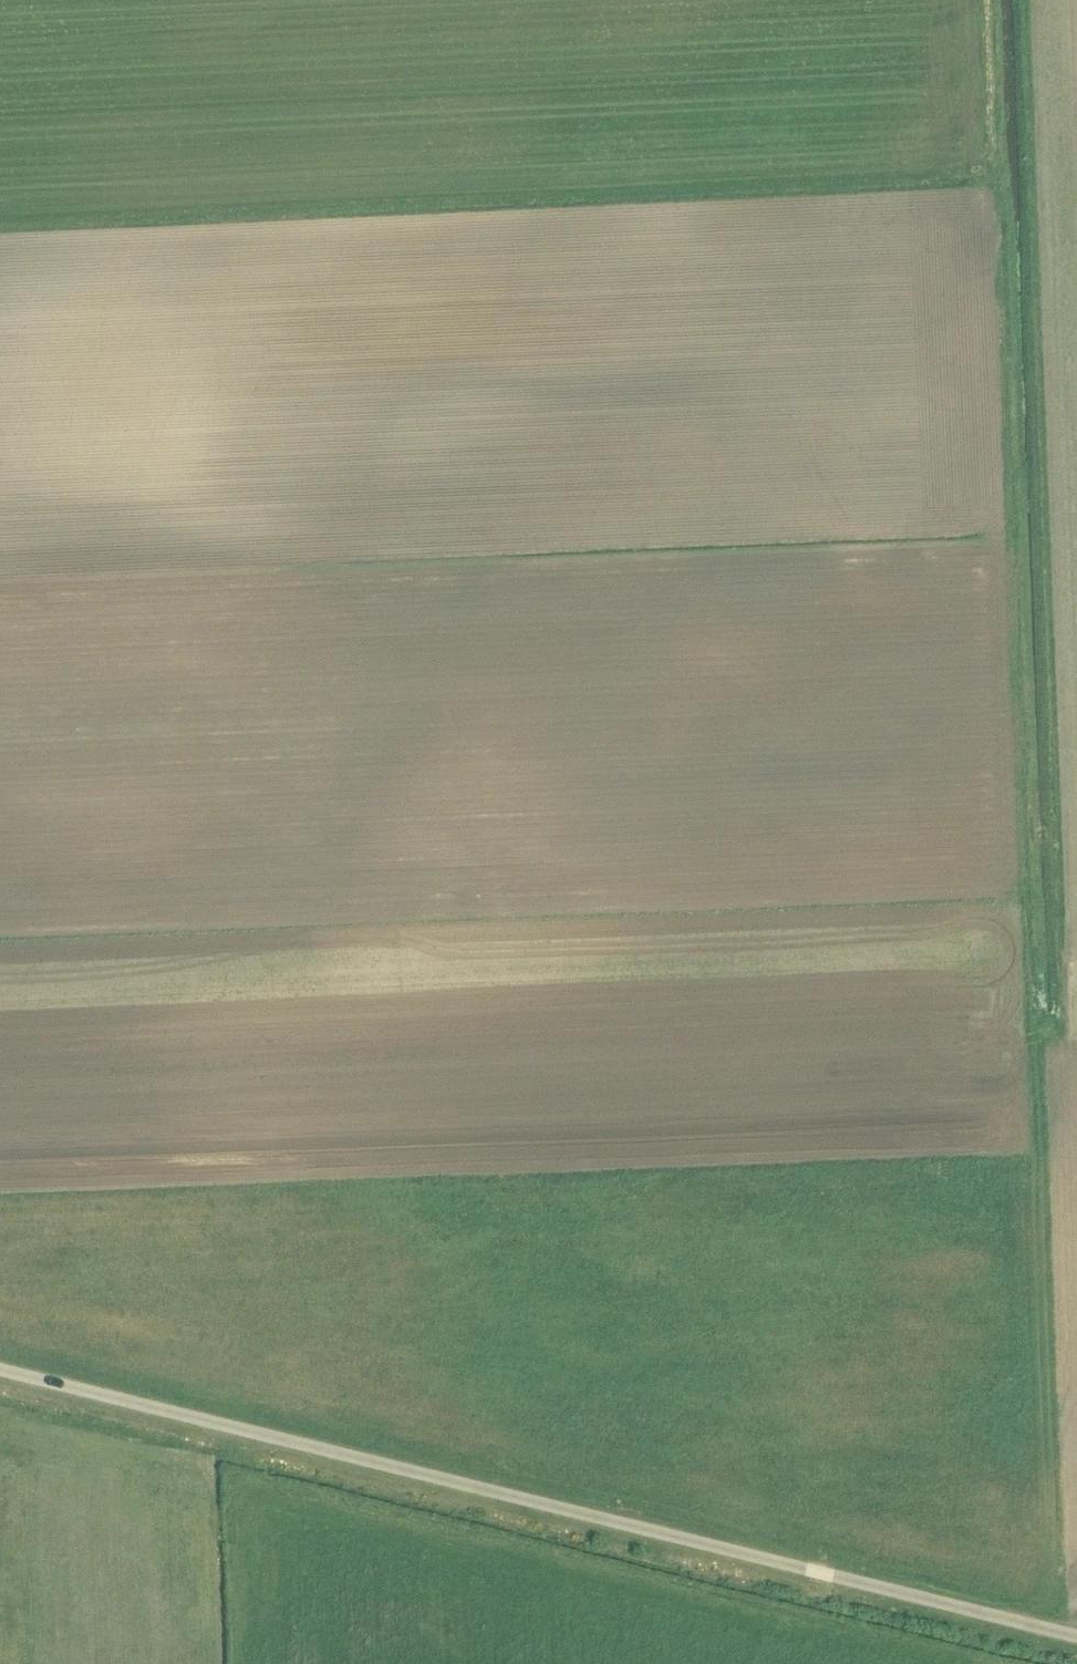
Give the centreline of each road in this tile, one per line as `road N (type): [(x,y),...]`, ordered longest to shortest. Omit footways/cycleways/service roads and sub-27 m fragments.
road 1 (track): [(1076,1638),(0,1371)]

